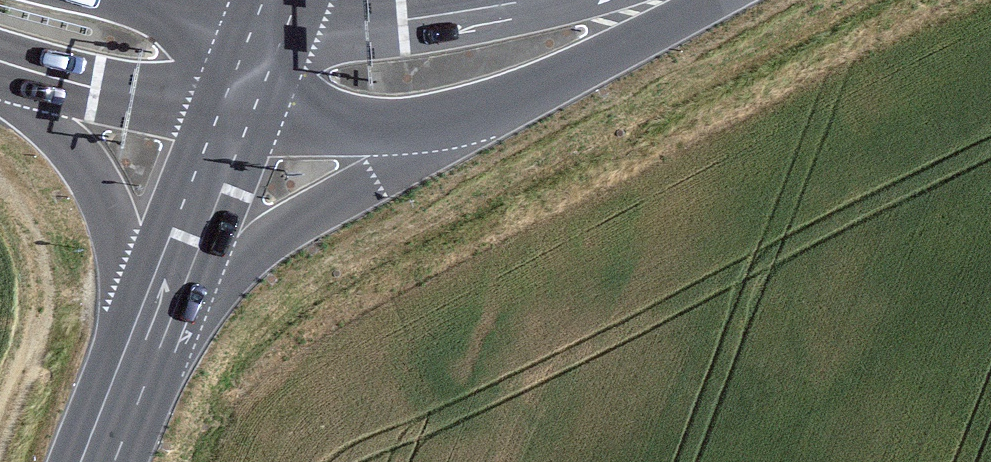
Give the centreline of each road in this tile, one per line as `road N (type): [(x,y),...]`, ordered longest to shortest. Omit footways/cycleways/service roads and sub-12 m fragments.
road 1 (track): [(937,0),(359,305),(257,370)]
road 2 (secondary): [(146,342),(250,255),(473,114)]
road 3 (trunk): [(16,66),(107,204),(146,342)]
road 4 (track): [(0,187),(39,254),(44,292),(0,429)]
road 5 (secondary): [(473,114),(613,53),(702,0)]
road 6 (secondary): [(523,0),(269,31)]
road 7 (secondary): [(237,110),(146,342)]
road 8 (secondary): [(237,110),(396,125),(473,114)]
road 9 (trunk): [(16,66),(105,91),(237,110)]
road 10 (motorway): [(269,31),(133,0)]
road 11 (secondary): [(146,342),(98,461)]

